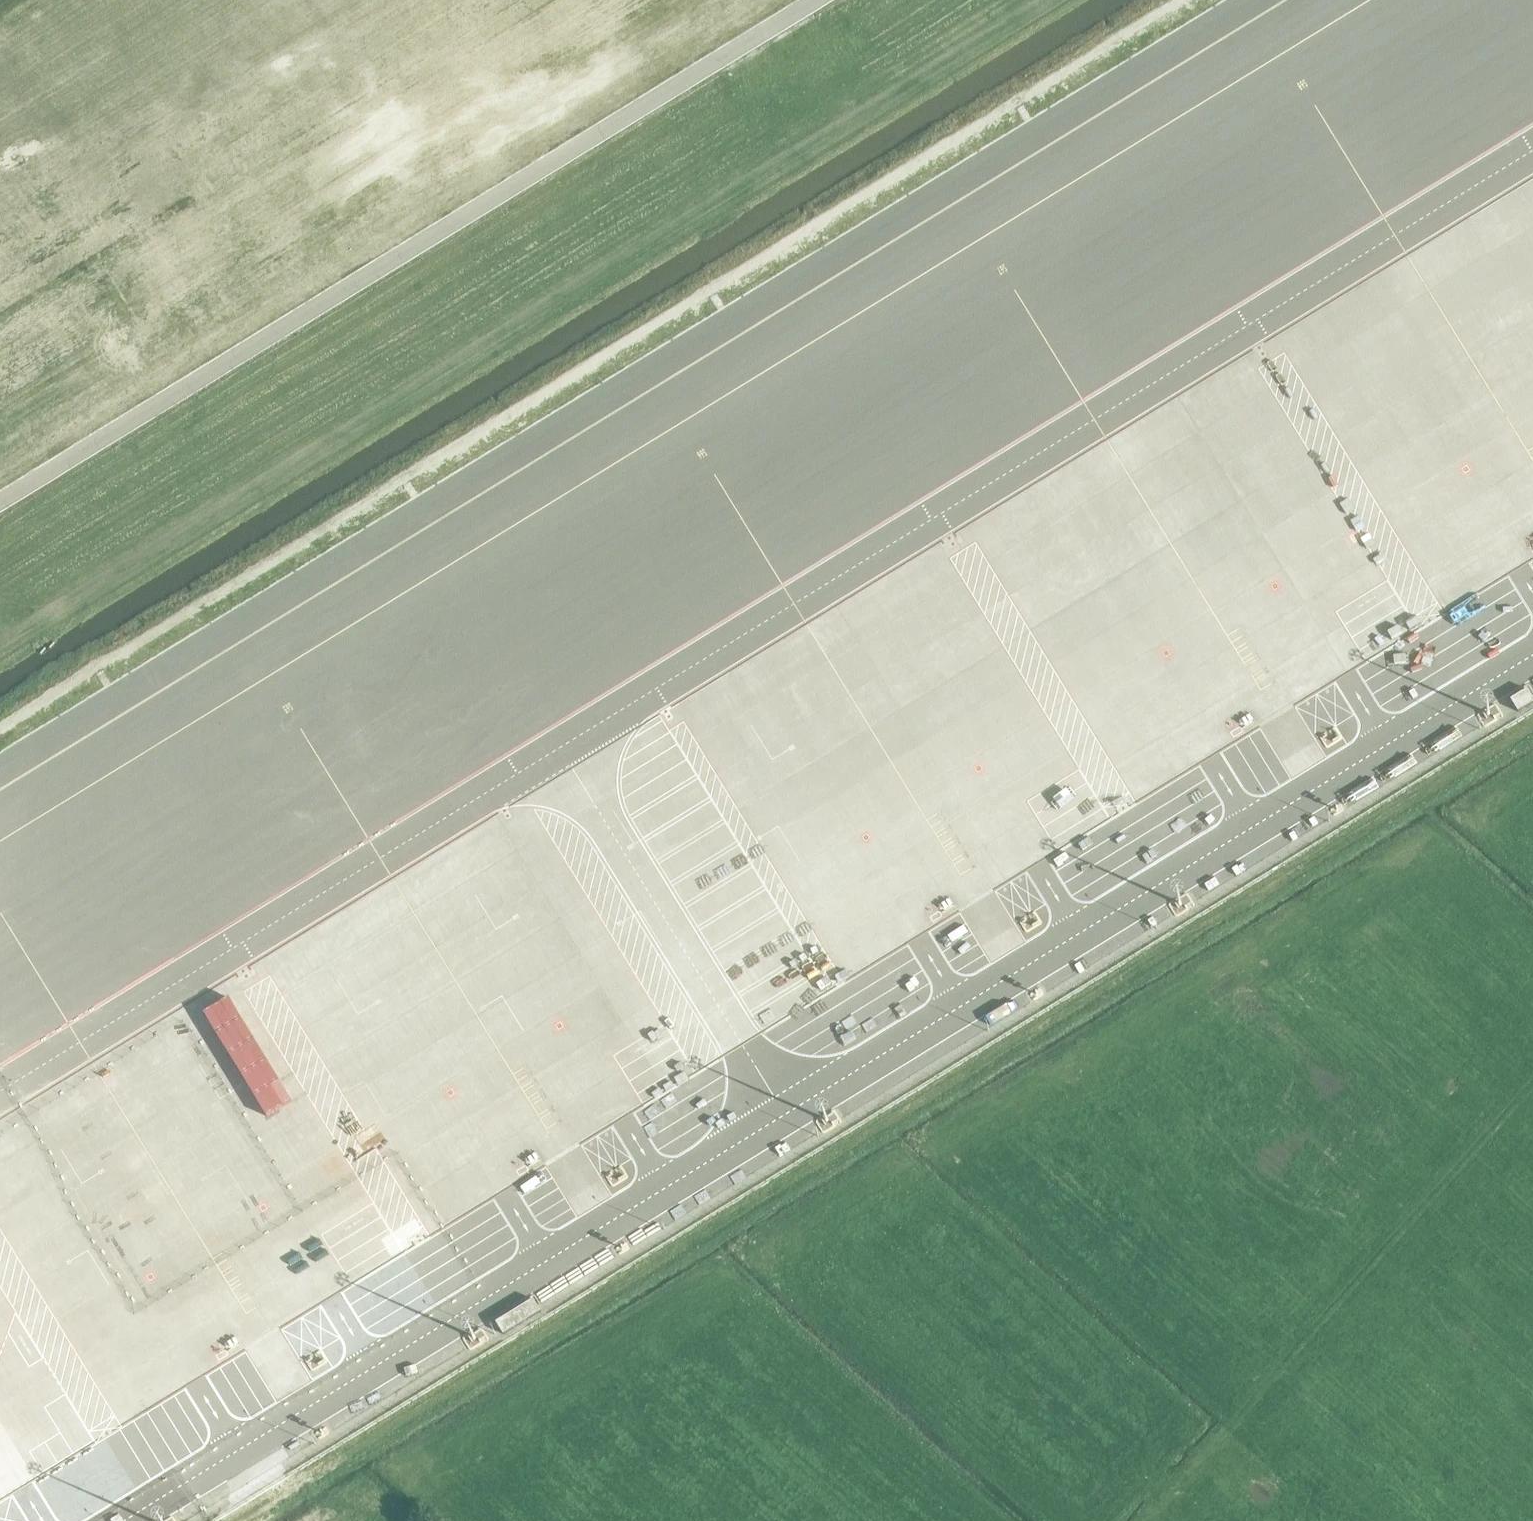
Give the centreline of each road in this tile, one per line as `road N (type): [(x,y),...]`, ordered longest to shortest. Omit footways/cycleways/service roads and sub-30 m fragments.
road 1 (track): [(1143,1520),(1532,1083)]

